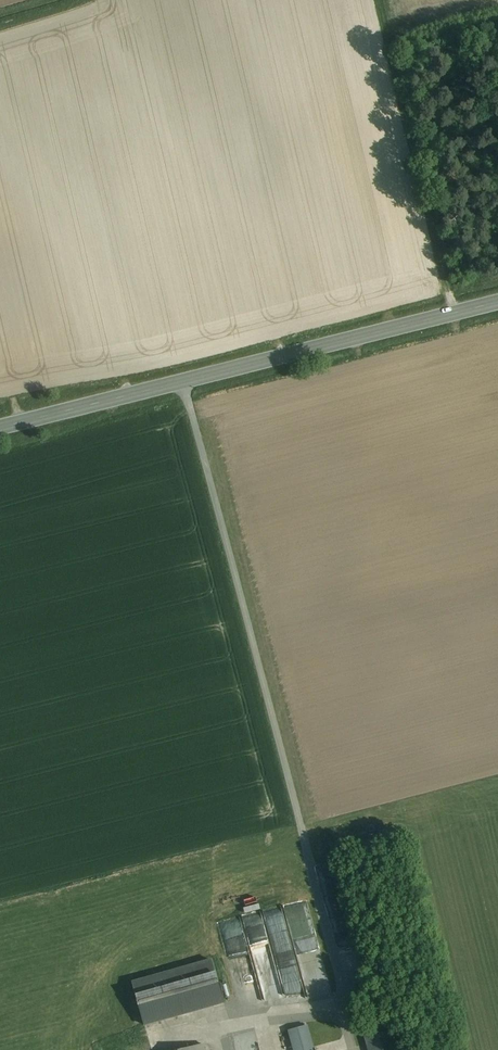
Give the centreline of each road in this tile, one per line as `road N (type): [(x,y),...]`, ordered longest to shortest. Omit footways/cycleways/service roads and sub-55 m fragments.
road 1 (track): [(345,999),(183,382)]
road 2 (primary): [(0,428),(497,302)]

